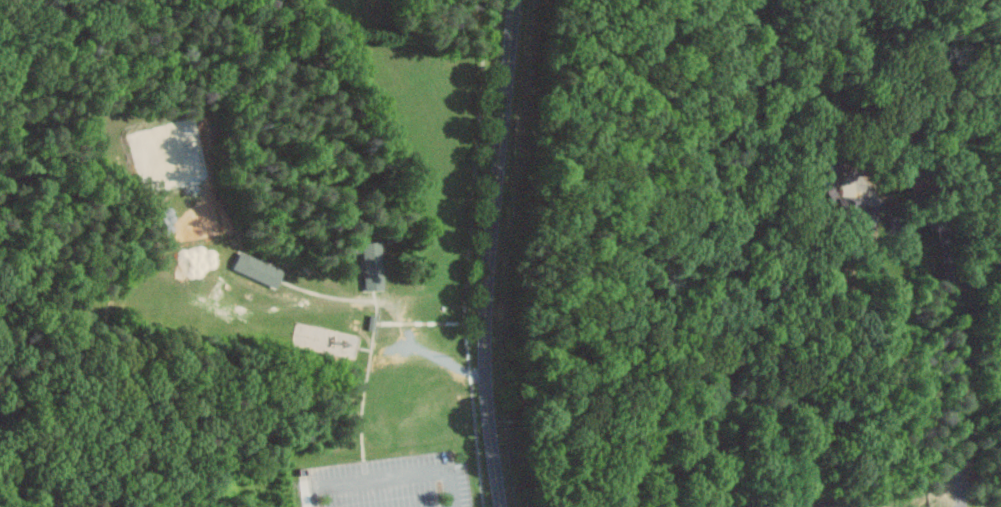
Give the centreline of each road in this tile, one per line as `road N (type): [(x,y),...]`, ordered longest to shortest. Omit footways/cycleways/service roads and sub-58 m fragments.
road 1 (residential): [(503,506),(487,330),(518,0)]

